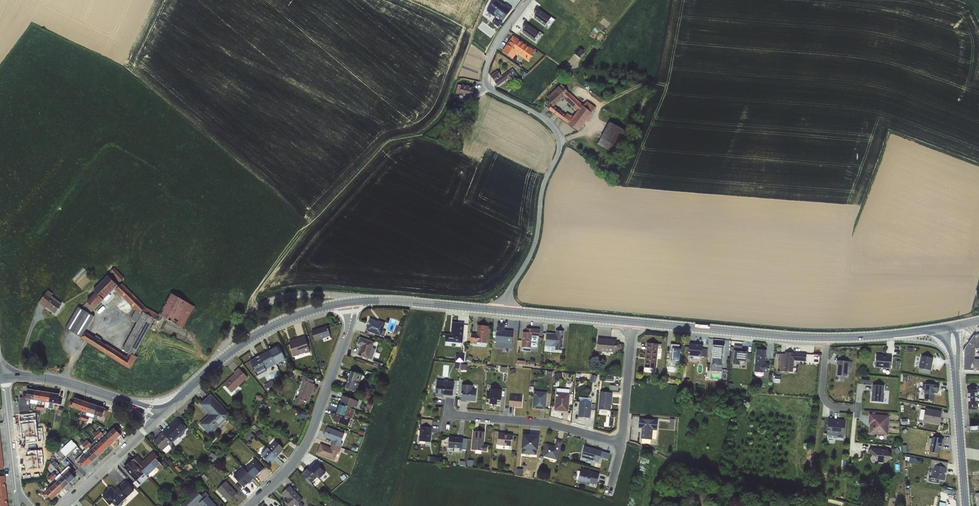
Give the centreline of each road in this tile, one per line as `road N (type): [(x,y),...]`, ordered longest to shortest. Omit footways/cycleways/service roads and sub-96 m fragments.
road 1 (unclassified): [(528,0),(493,47),(486,81),(544,119),(561,146),(543,186),(536,243),(500,310)]
road 2 (residential): [(352,303),(313,431),(290,468),(249,505)]
road 3 (residential): [(352,303),(252,338),(160,415)]
road 4 (residential): [(827,337),(631,322)]
road 5 (residential): [(621,444),(551,425),(448,413)]
road 6 (residential): [(4,378),(47,378),(160,415)]
road 7 (residential): [(500,310),(352,303)]
road 8 (residential): [(966,505),(955,361)]
road 9 (residential): [(160,415),(64,505)]
road 10 (residential): [(631,322),(500,310)]
road 11 (residential): [(631,322),(621,444)]

